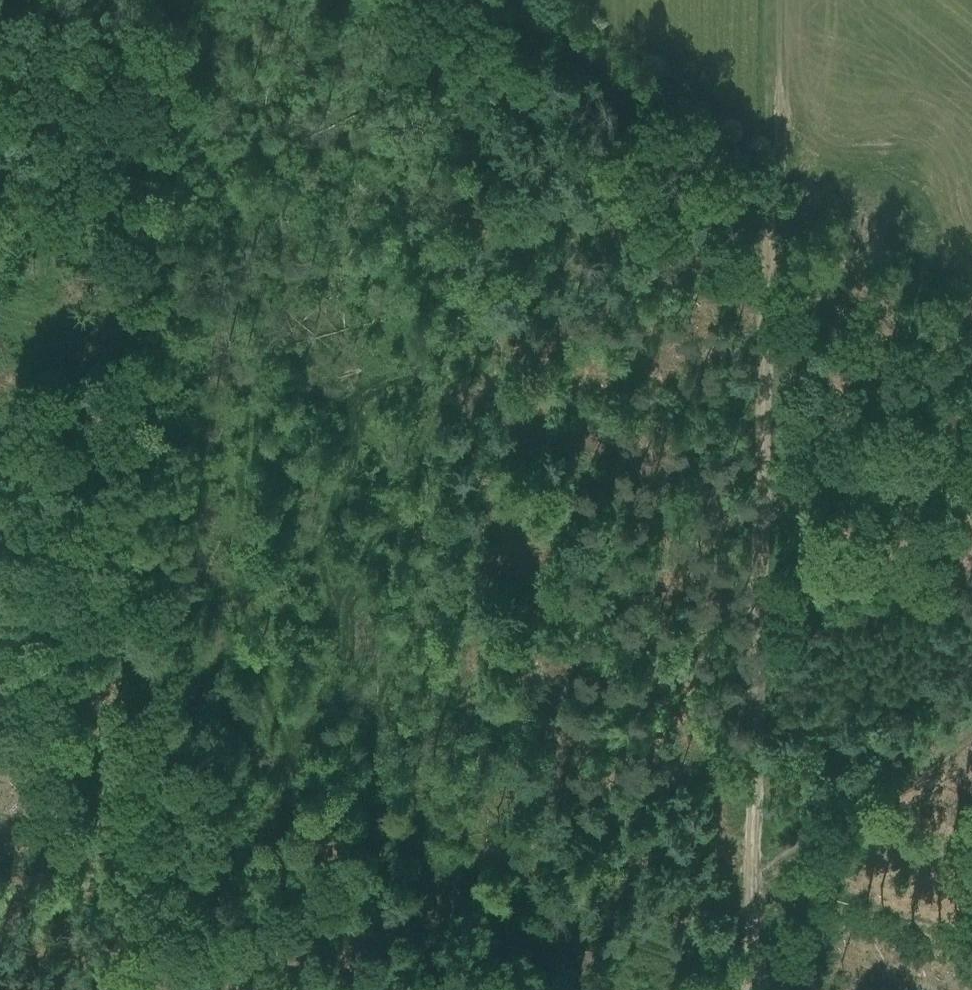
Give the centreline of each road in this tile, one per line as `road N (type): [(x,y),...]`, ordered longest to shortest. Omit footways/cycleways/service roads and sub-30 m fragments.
road 1 (track): [(767,204),(754,989)]

